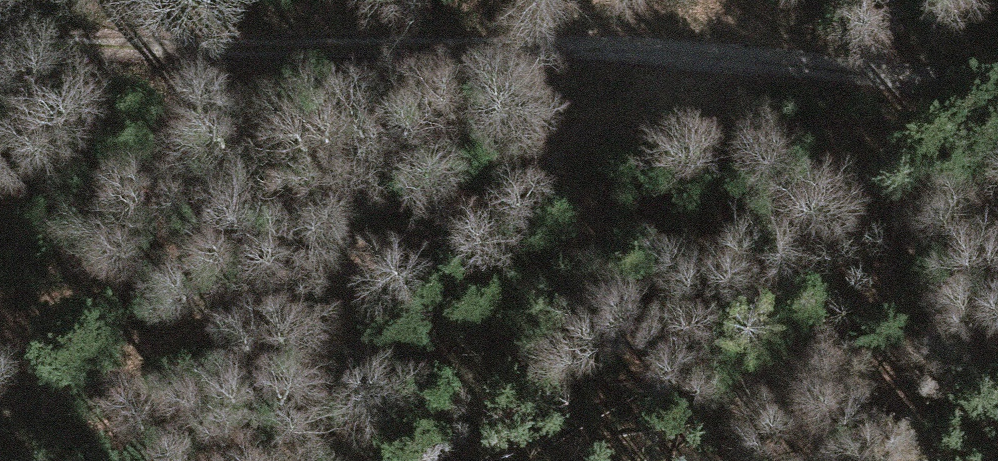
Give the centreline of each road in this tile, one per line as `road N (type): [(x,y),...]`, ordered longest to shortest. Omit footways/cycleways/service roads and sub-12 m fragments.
road 1 (track): [(997,76),(763,47),(553,37),(0,36)]
road 2 (track): [(0,413),(88,363),(278,298),(555,165),(763,47)]

